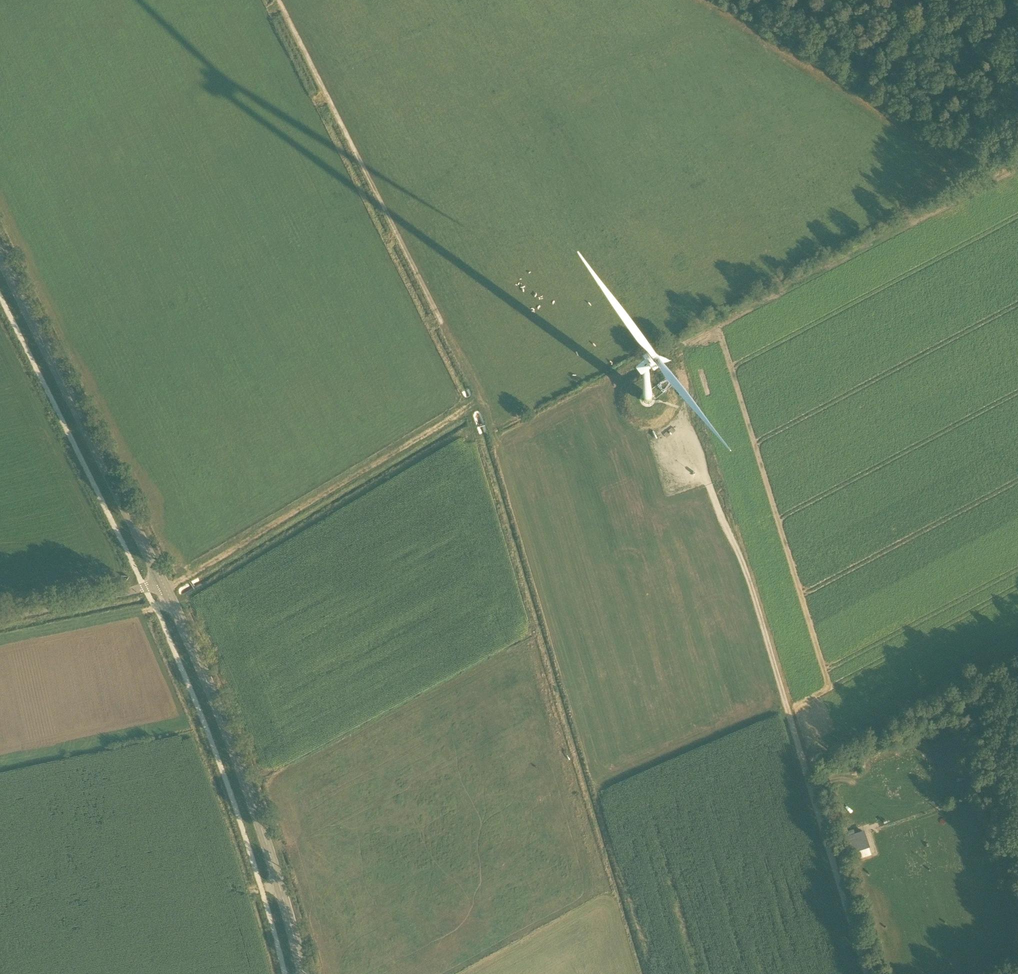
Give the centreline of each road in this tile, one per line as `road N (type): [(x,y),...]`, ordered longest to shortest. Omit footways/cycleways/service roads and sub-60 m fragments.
road 1 (track): [(684,428),(737,546),(865,973)]
road 2 (secondary): [(303,973),(230,736),(163,583)]
road 3 (track): [(277,0),(460,369)]
road 4 (secondary): [(163,583),(0,261)]
road 5 (unclassified): [(0,619),(163,583)]

